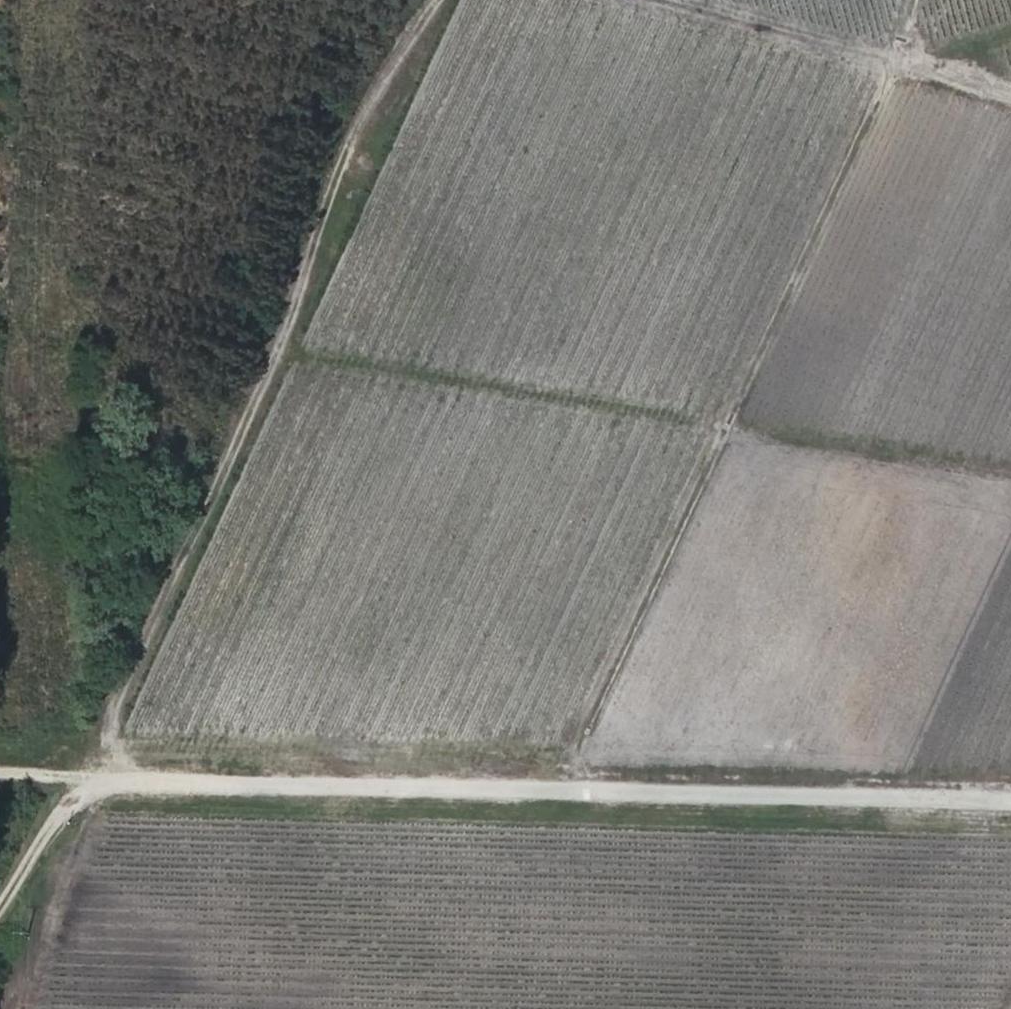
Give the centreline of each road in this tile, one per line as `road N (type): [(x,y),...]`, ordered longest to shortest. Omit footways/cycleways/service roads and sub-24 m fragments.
road 1 (track): [(1010,806),(0,777)]
road 2 (track): [(86,780),(276,352),(351,125),(436,0)]

